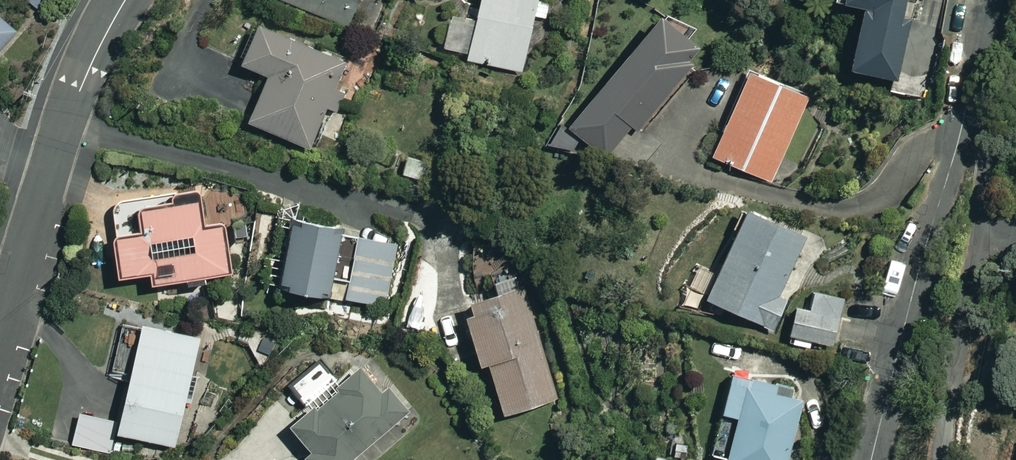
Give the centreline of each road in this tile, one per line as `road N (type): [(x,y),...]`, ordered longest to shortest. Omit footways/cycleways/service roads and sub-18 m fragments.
road 1 (residential): [(871,459),(990,0)]
road 2 (residential): [(126,0),(49,167),(0,327)]

